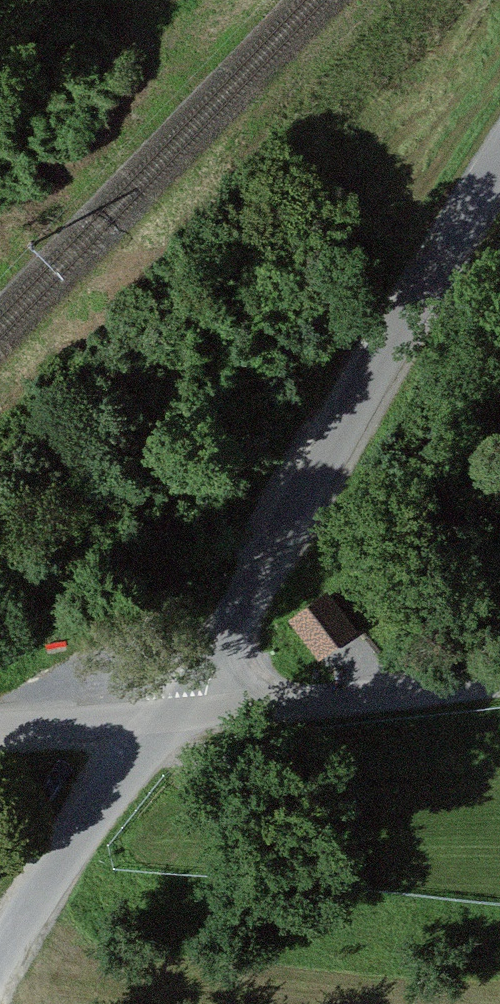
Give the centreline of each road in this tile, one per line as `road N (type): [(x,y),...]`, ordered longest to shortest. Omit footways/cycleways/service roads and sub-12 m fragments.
road 1 (unclassified): [(174,718),(416,294)]
road 2 (unclassified): [(174,718),(499,675)]
road 3 (unclassified): [(0,979),(56,871),(174,718)]
road 4 (residential): [(0,730),(174,718)]
road 5 (residential): [(416,294),(499,170)]

